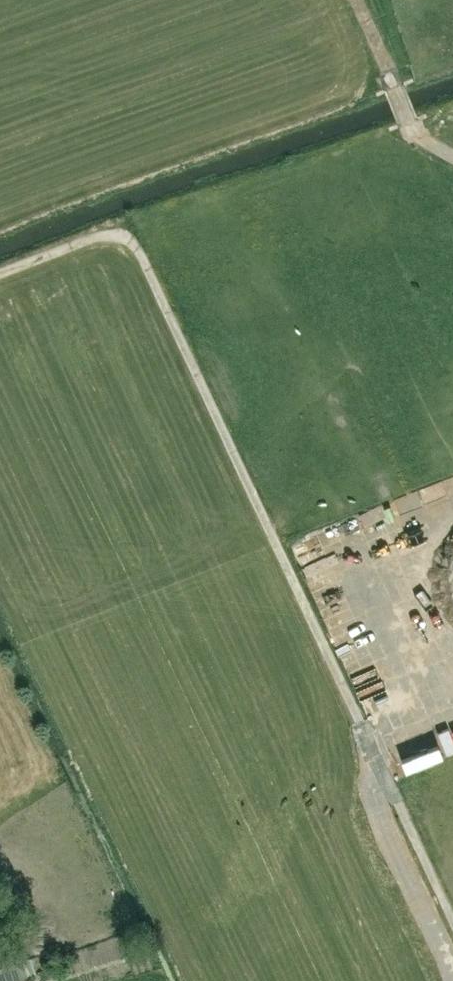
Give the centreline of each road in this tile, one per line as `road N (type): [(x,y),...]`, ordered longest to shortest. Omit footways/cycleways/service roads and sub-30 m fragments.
road 1 (track): [(0,270),(110,230),(142,254),(452,914)]

